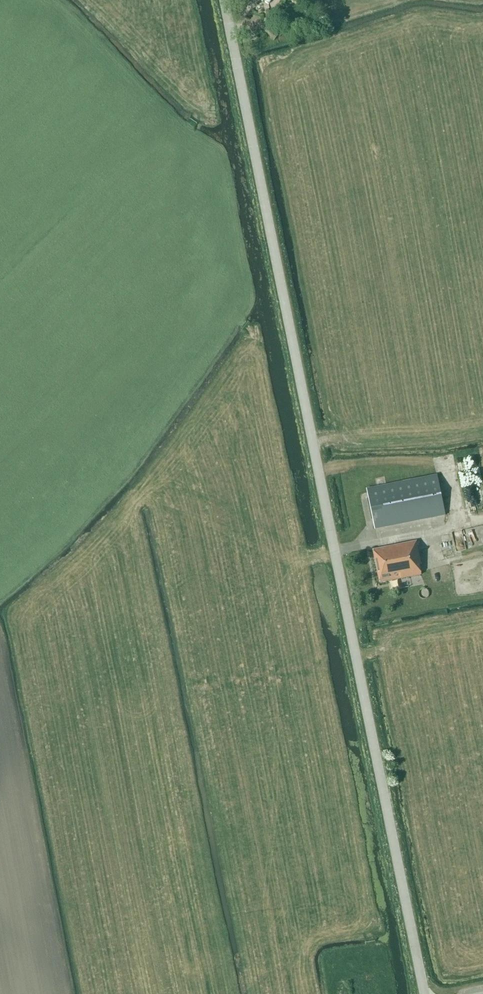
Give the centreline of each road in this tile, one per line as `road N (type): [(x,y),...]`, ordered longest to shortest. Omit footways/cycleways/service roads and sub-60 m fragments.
road 1 (tertiary): [(425,993),(225,0)]

